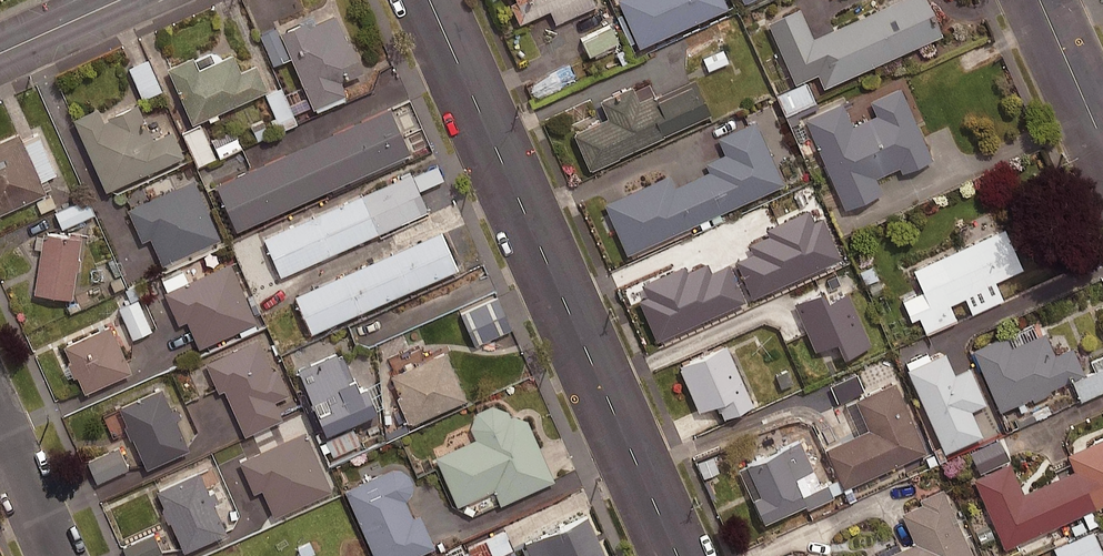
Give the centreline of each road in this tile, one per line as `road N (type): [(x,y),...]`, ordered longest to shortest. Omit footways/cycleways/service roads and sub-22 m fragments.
road 1 (residential): [(677,555),(429,0)]
road 2 (residential): [(1102,143),(1039,0)]
road 3 (residential): [(57,555),(0,429)]
road 4 (secondary): [(0,53),(119,0)]

